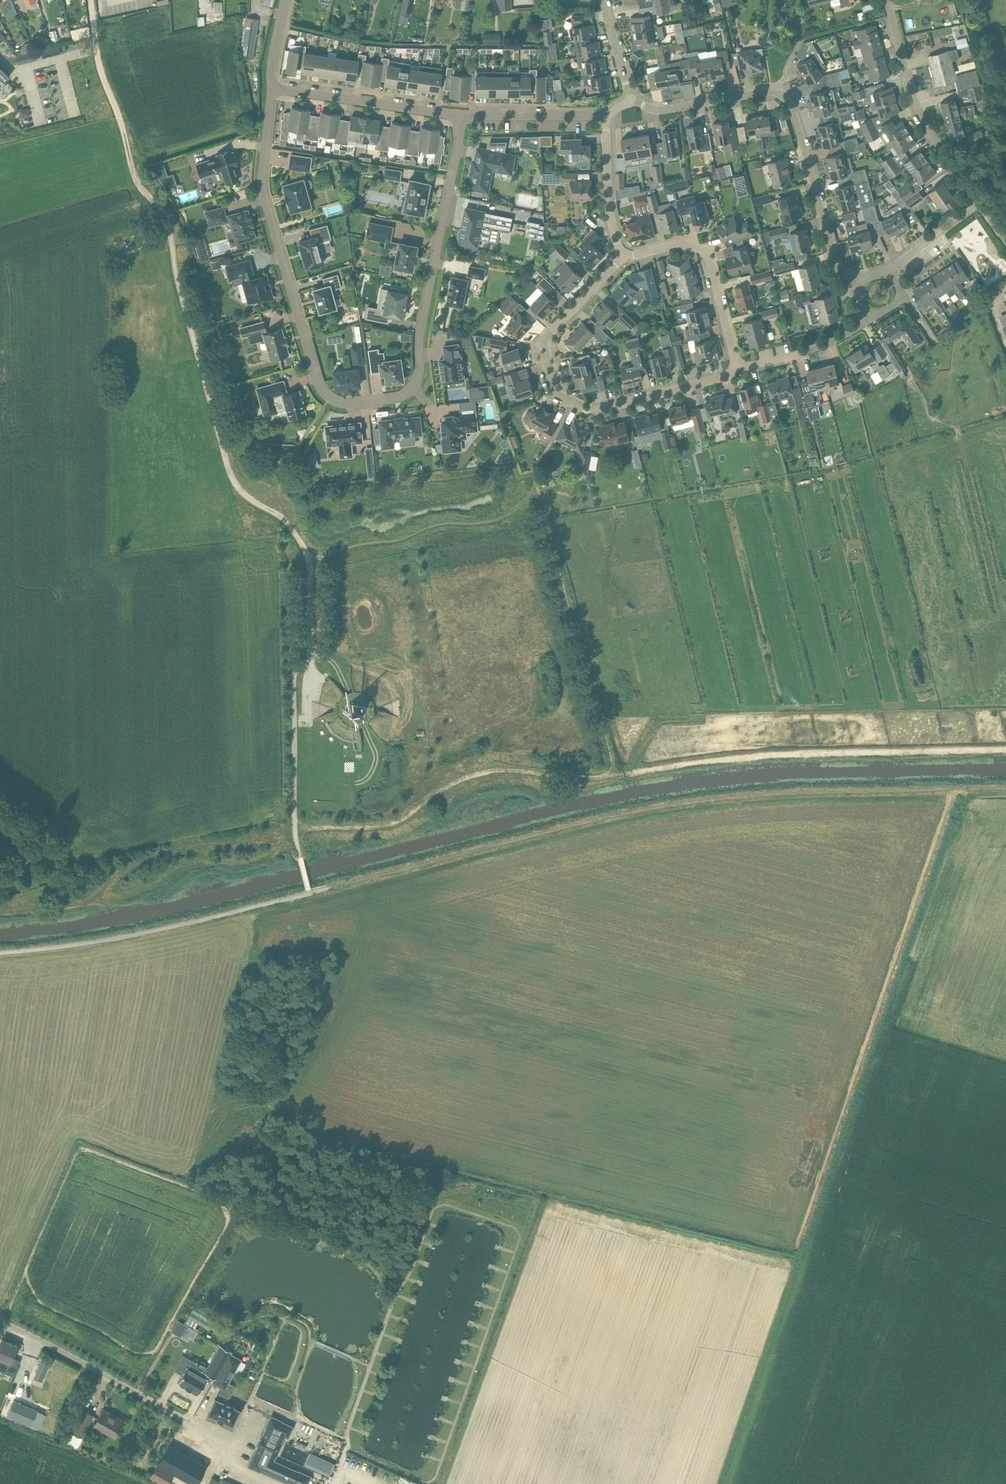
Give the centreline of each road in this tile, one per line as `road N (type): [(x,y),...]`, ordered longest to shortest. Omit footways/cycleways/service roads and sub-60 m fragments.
road 1 (track): [(89,0),(99,69),(131,168),(172,235),(230,474),(239,491),(280,514),(309,553),(310,659)]
road 2 (track): [(309,893),(648,810),(759,797),(1005,788)]
road 3 (residential): [(461,117),(419,378),(406,396),(345,405),(316,383),(264,196),(273,88)]
road 4 (residential): [(633,97),(666,111),(782,90),(804,140),(835,265),(860,283)]
road 5 (residential): [(980,202),(914,103),(886,0)]
road 6 (residential): [(0,1321),(180,1417)]
road 7 (residential): [(622,257),(676,245),(701,250),(736,365)]
road 8 (residential): [(273,88),(461,117)]
road 9 (residential): [(572,402),(558,396),(543,342),(622,257)]
road 10 (residential): [(572,402),(592,412),(722,378),(736,365)]
road 11 (residential): [(736,365),(833,341),(873,314)]
road 12 (residential): [(461,117),(607,117)]
road 13 (residential): [(622,257),(609,196),(607,117)]

